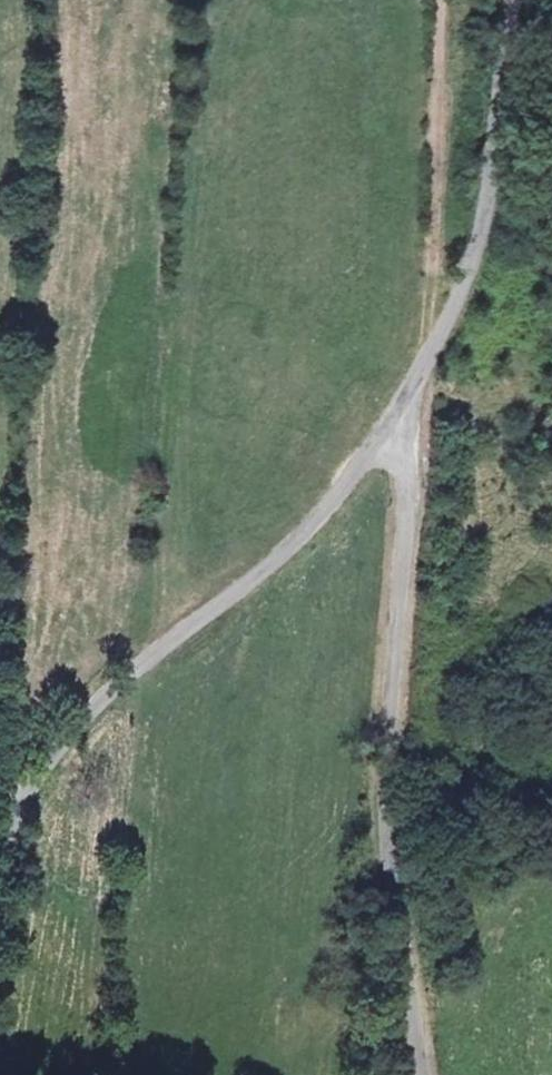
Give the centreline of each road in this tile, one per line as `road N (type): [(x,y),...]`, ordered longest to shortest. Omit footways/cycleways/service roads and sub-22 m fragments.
road 1 (unclassified): [(424,1074),(387,776),(411,420)]
road 2 (unclassified): [(411,420),(360,461),(278,558),(117,682),(64,735),(0,859)]
road 3 (unclassified): [(411,420),(416,386),(460,276),(506,0)]

